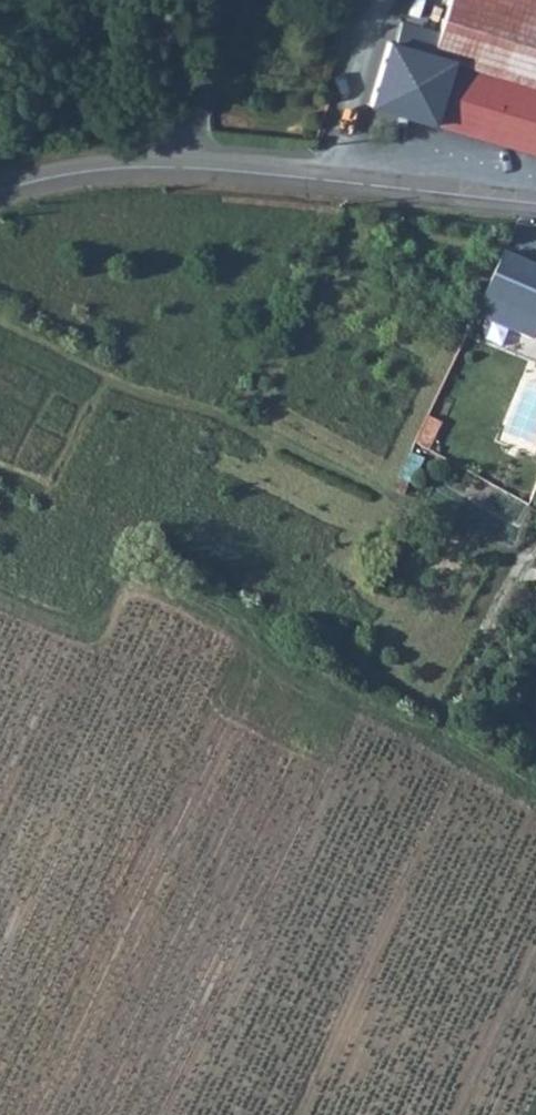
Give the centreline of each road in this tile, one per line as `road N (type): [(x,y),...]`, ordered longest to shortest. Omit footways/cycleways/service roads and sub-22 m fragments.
road 1 (tertiary): [(535,201),(185,166),(115,168),(0,191)]

